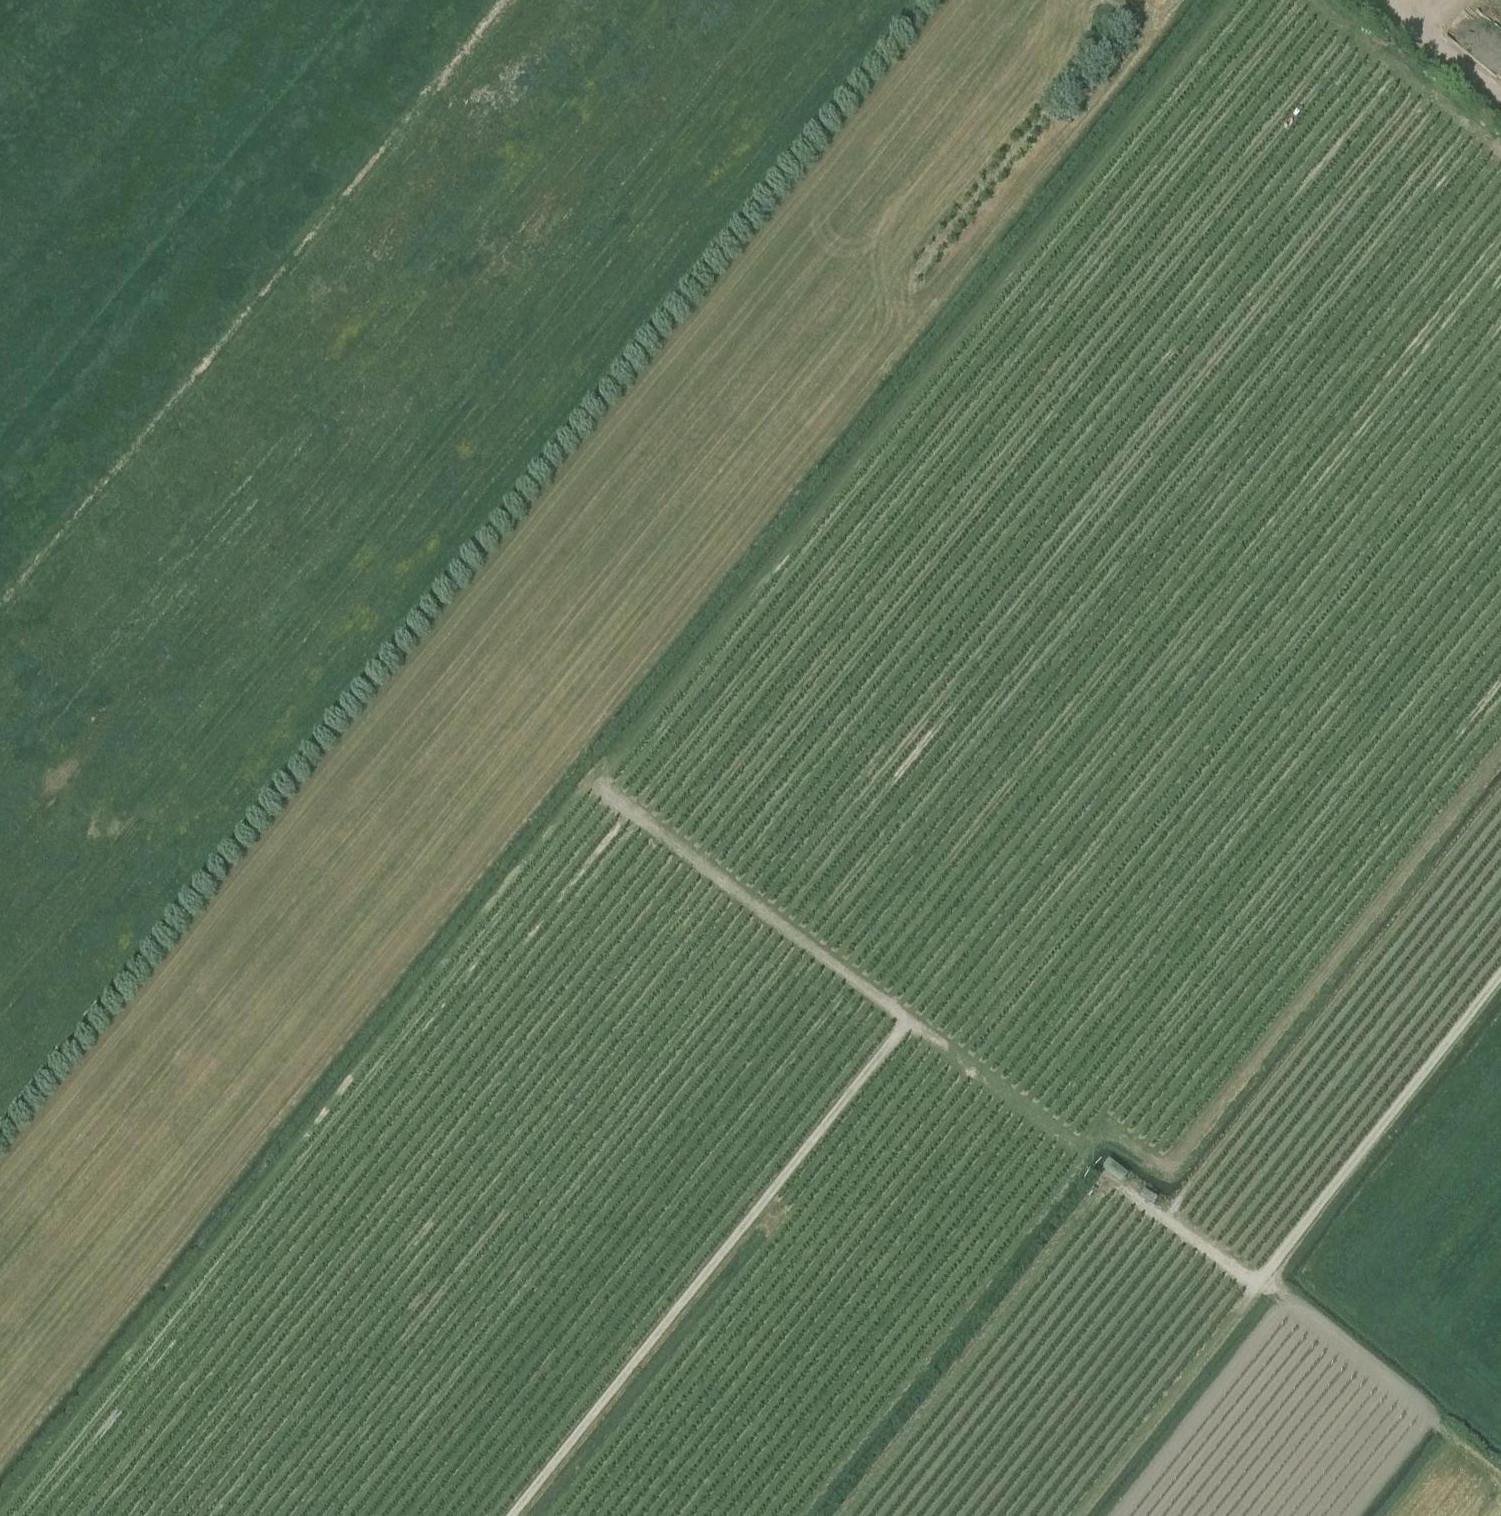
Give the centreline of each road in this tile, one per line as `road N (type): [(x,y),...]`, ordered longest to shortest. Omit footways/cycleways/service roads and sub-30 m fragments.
road 1 (track): [(1129,1191),(1440,1427),(1500,1483)]
road 2 (track): [(1257,1284),(1500,973)]

